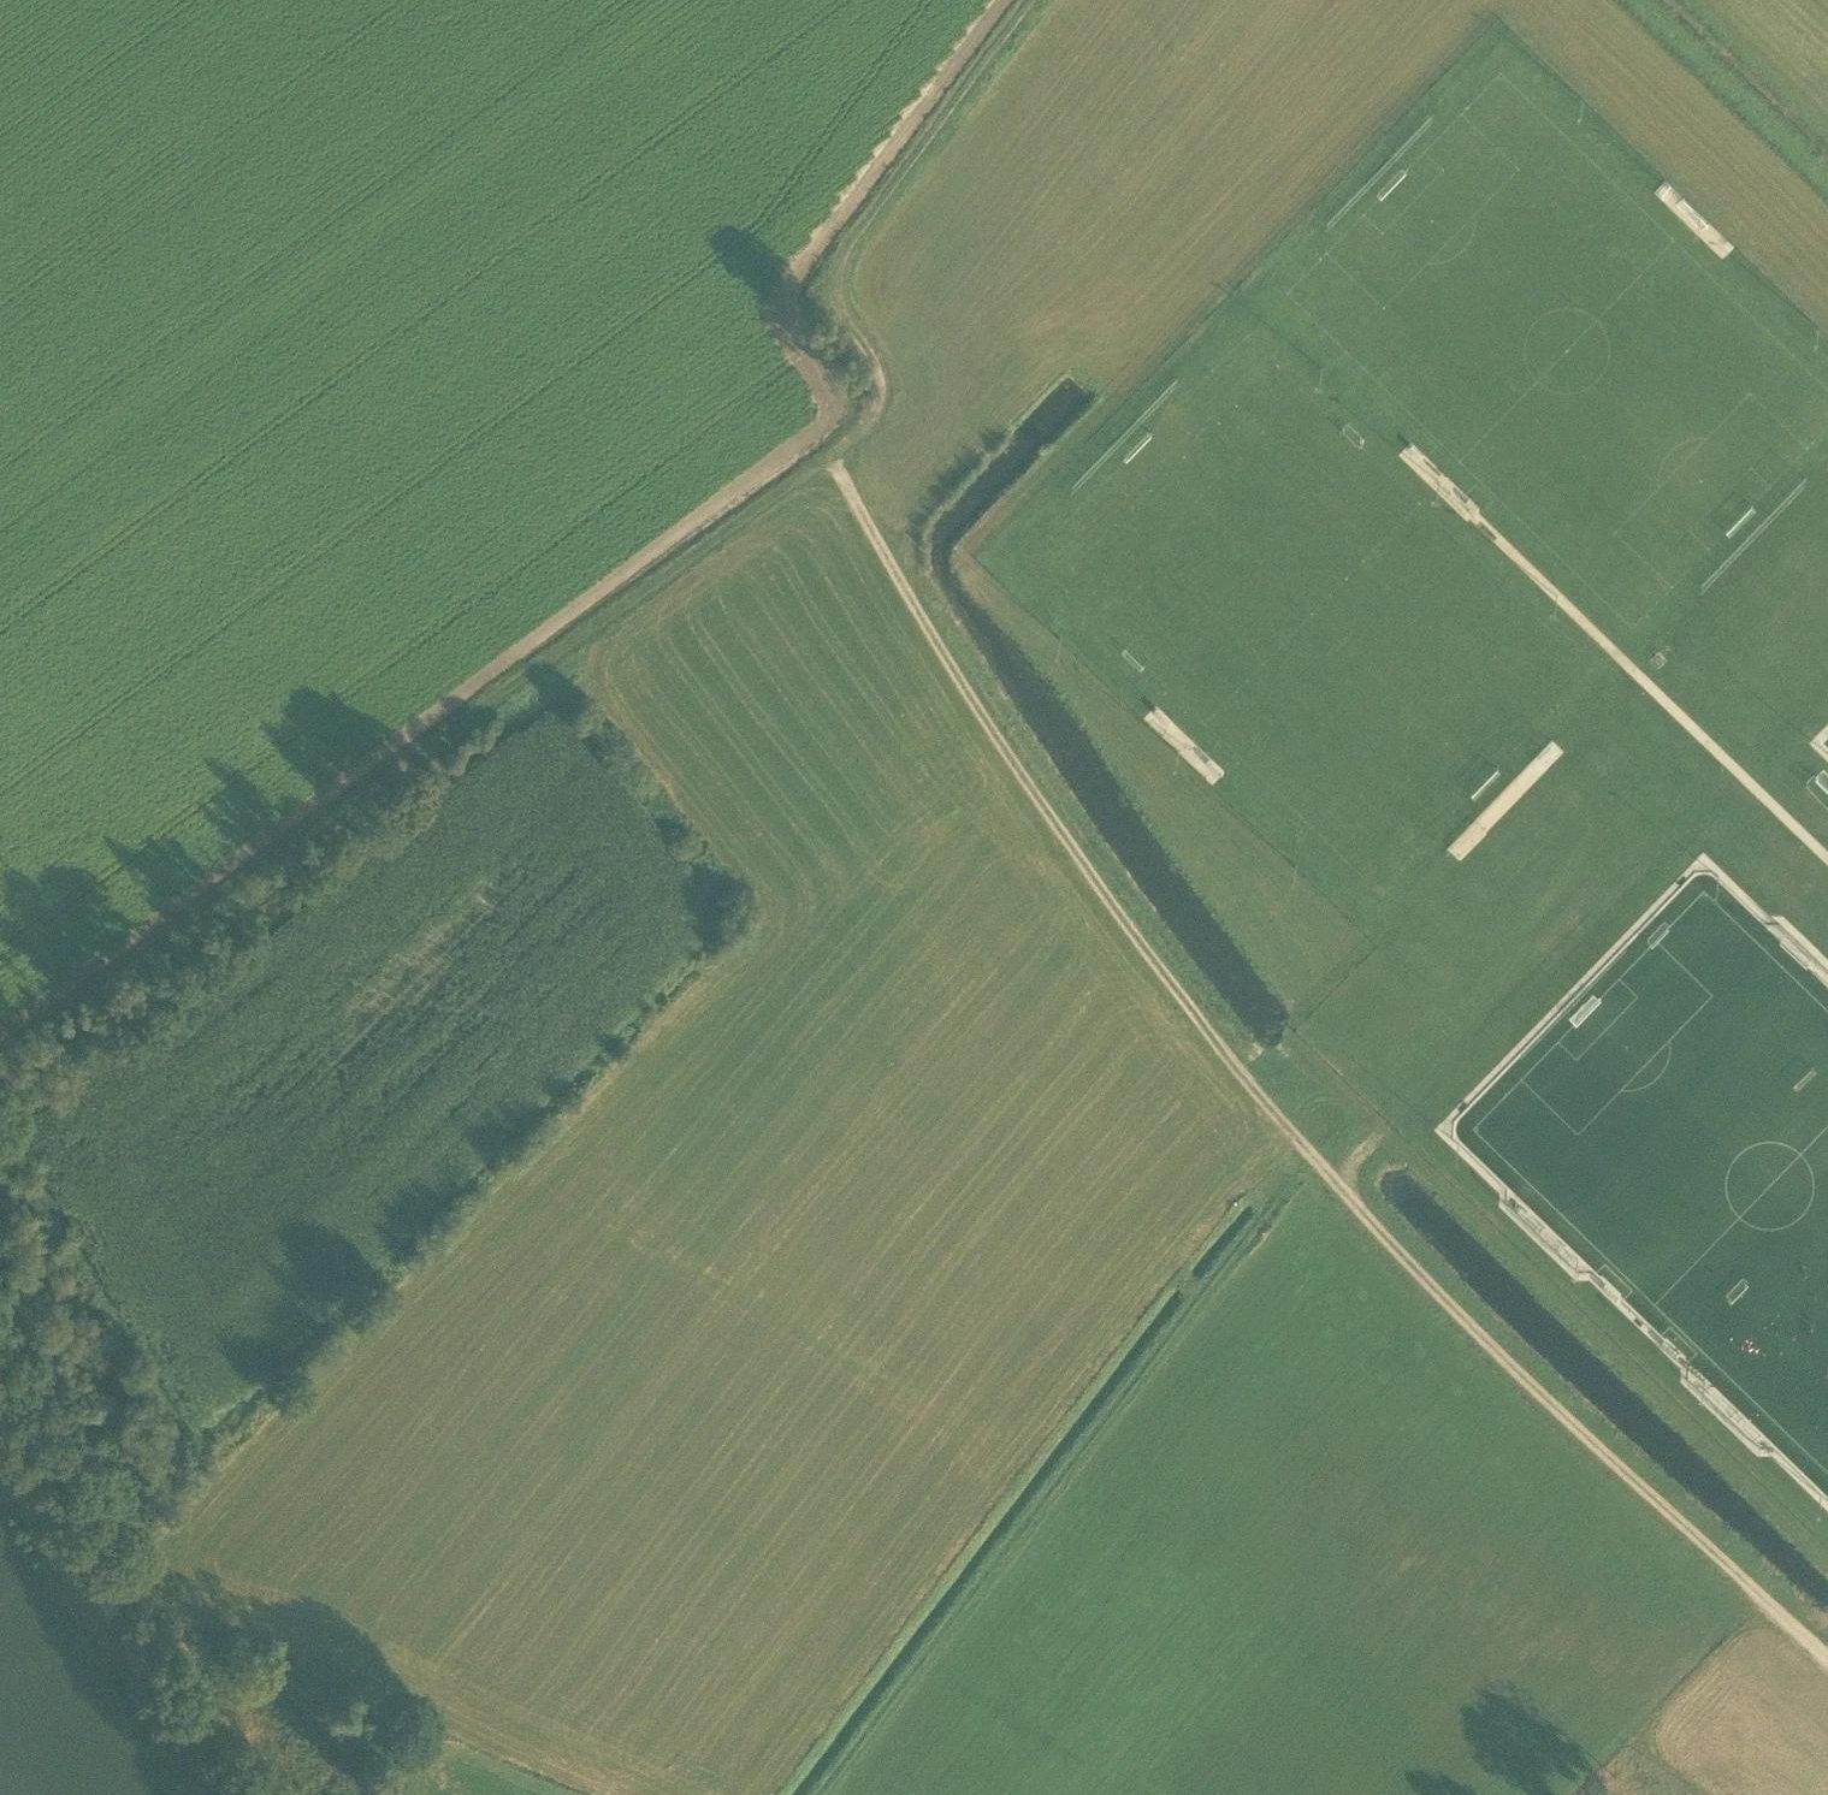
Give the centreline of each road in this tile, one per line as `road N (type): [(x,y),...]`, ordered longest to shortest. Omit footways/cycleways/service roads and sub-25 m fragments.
road 1 (track): [(1031,0),(826,270),(873,354),(874,393),(856,425),(58,1033),(0,1061)]
road 2 (track): [(1827,1655),(1384,1242),(1273,1112),(1153,965),(985,722),(828,450)]
road 3 (track): [(1337,1179),(1699,803)]
road 4 (track): [(0,1450),(207,1794)]

